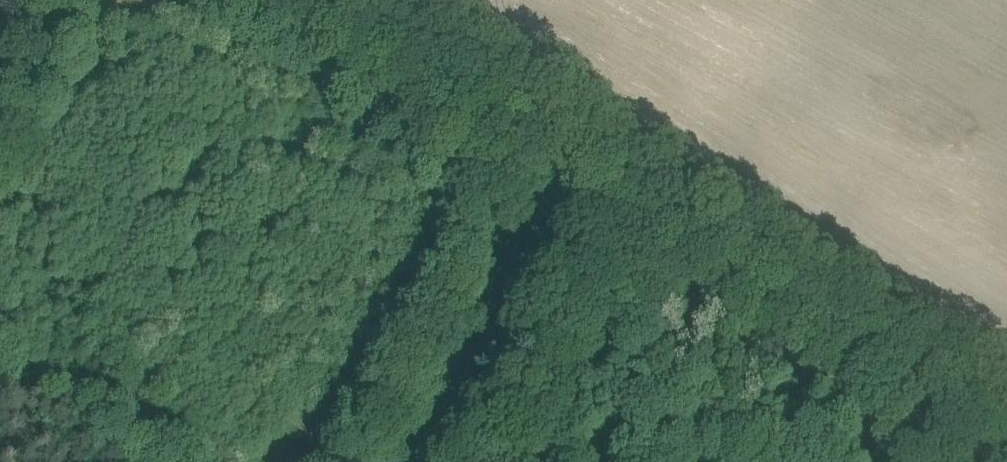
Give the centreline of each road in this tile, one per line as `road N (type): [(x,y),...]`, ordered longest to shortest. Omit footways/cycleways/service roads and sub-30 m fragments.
road 1 (track): [(355,0),(1006,415)]
road 2 (track): [(573,139),(399,461)]

